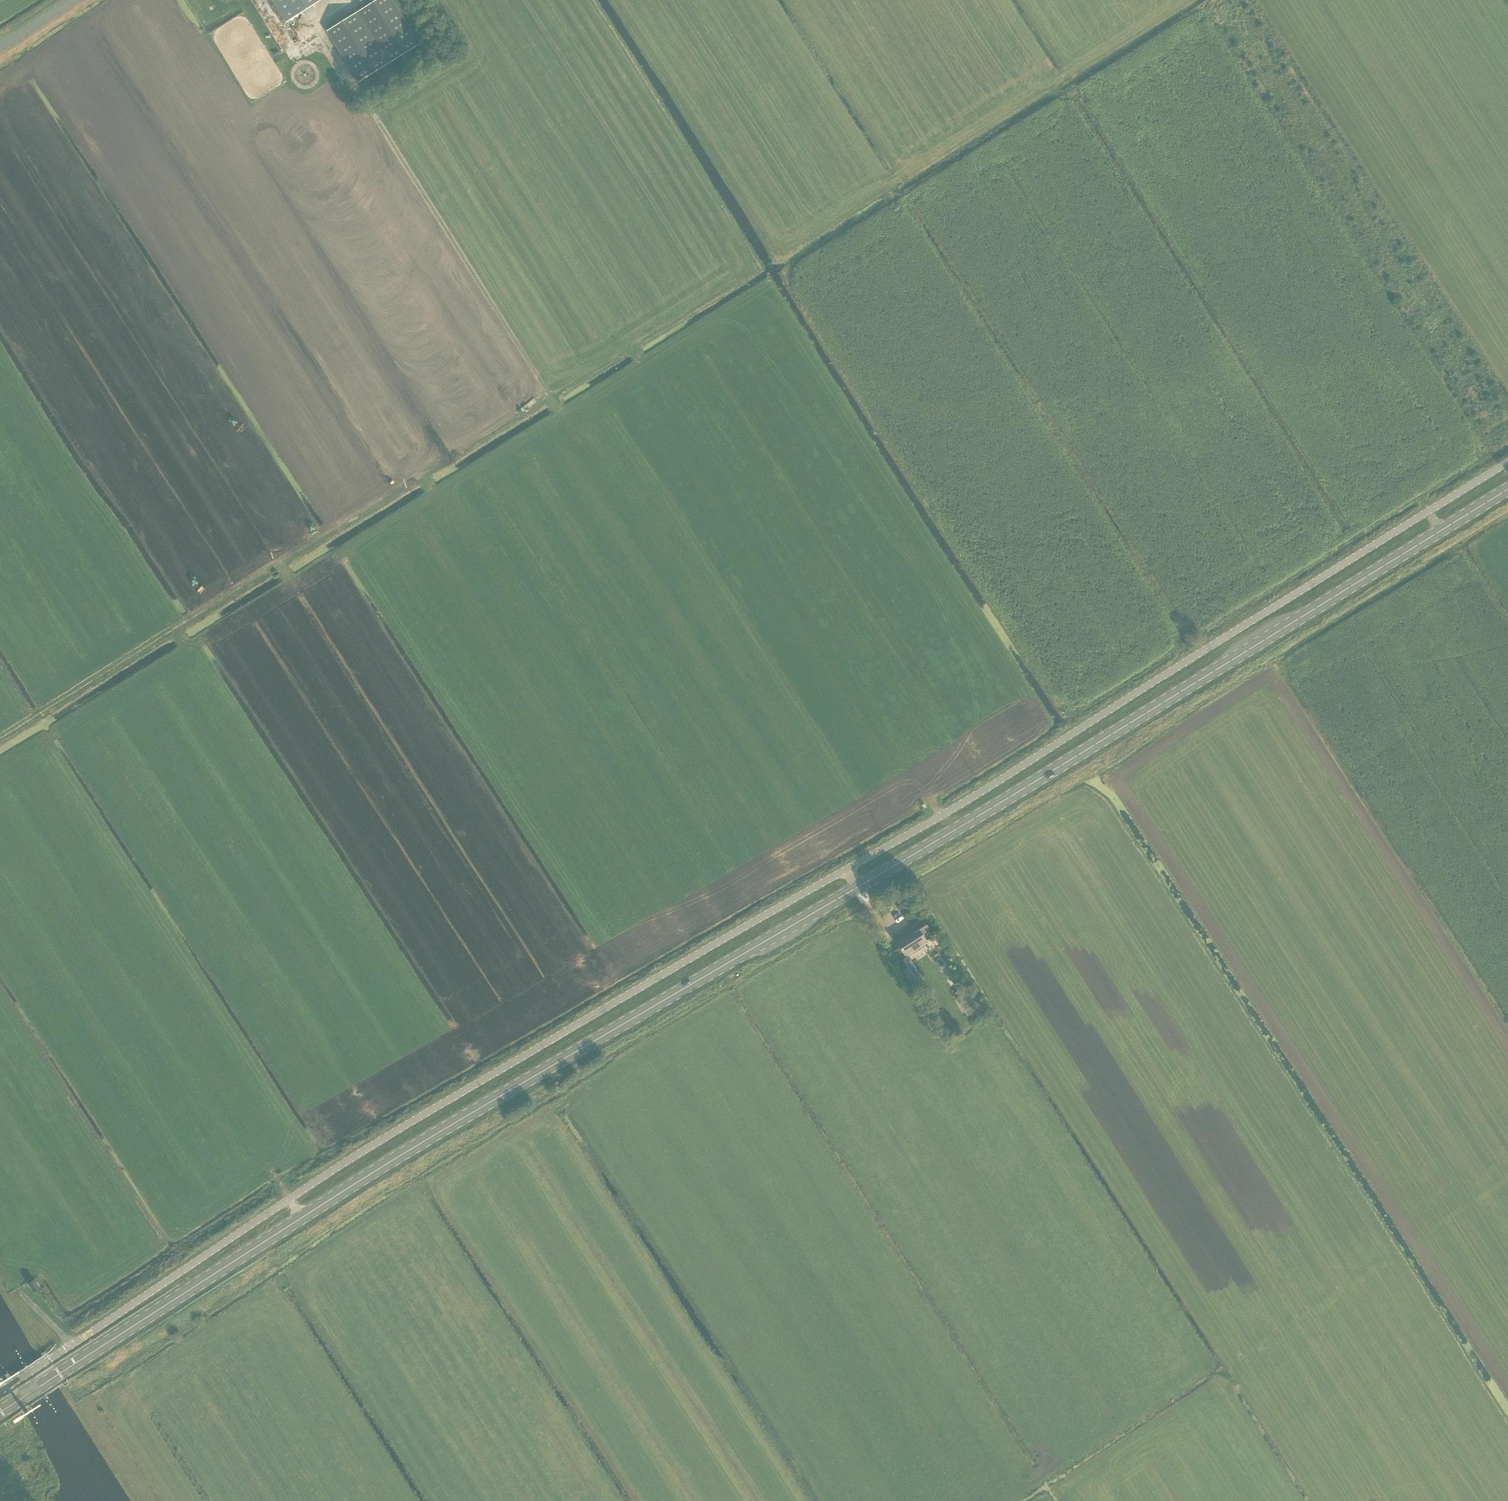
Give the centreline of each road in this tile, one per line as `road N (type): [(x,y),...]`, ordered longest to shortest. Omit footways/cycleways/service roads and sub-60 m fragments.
road 1 (unclassified): [(0,1390),(440,1106),(934,822),(1507,464)]
road 2 (primary): [(0,1412),(364,1178),(988,810),(1507,488)]

